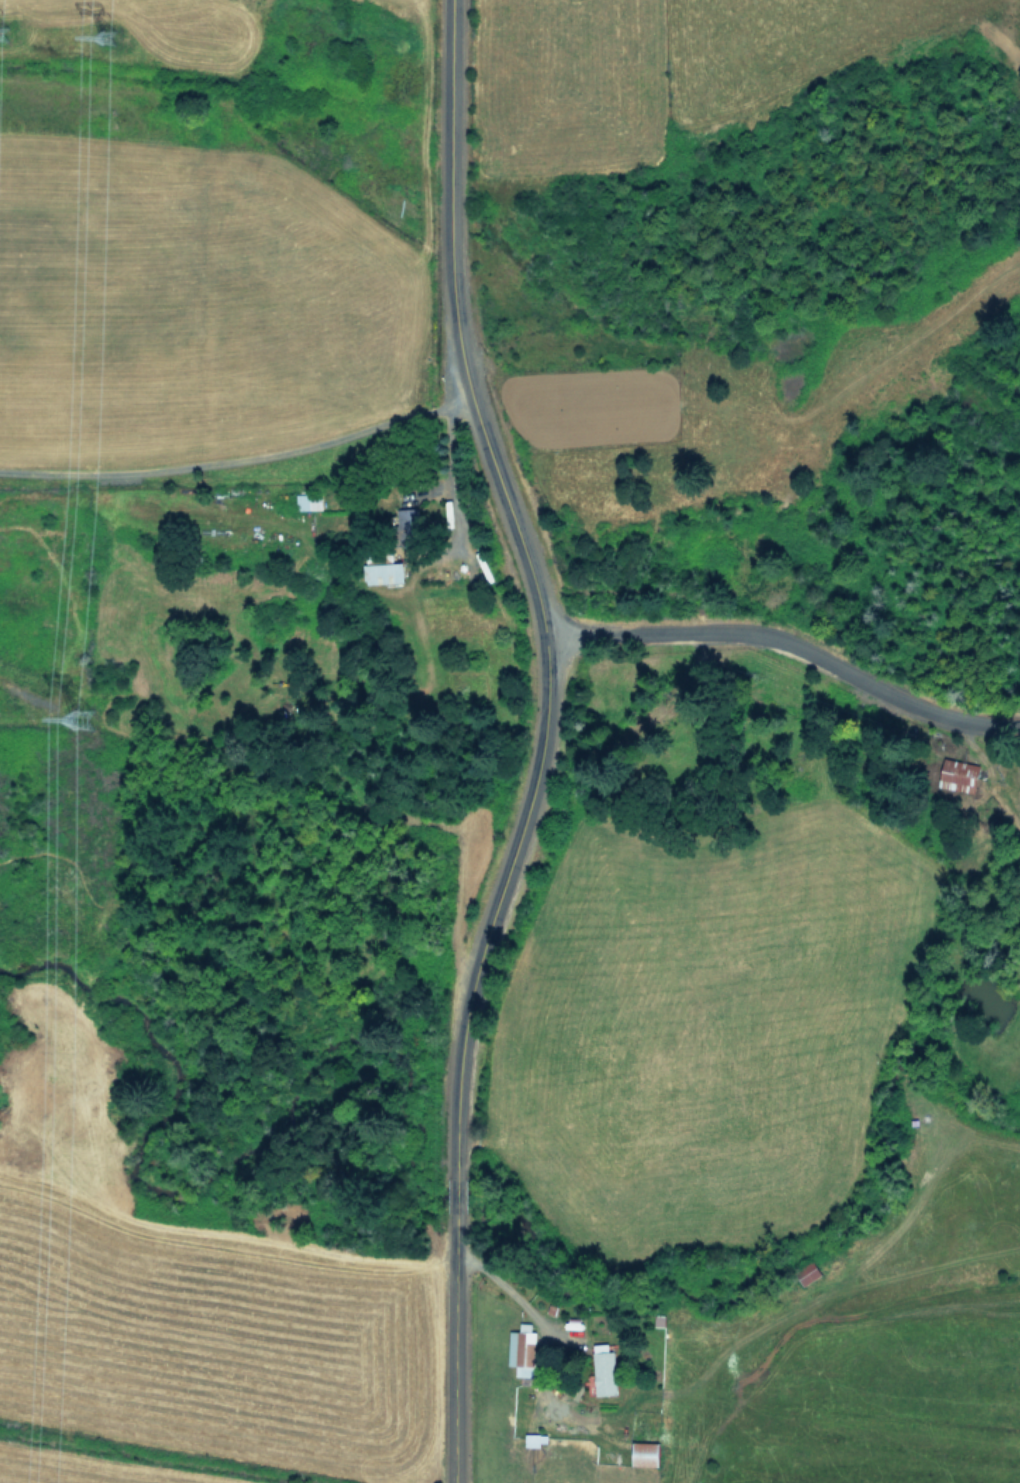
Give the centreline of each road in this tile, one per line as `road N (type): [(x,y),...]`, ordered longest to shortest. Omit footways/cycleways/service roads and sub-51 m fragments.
road 1 (tertiary): [(448,1482),(445,1234),(476,957),(550,711),(558,617)]
road 2 (residential): [(558,617),(495,490),(456,274),(453,0)]
road 3 (residential): [(558,617),(750,630),(963,724),(1019,725)]

